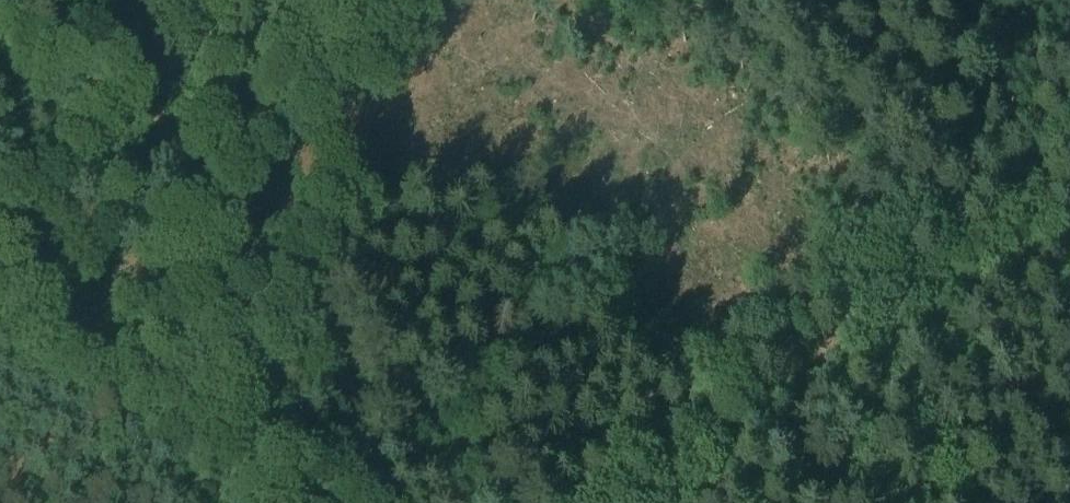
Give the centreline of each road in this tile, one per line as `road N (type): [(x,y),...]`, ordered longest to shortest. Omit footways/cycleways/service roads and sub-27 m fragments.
road 1 (track): [(1069,167),(916,254),(856,299),(782,353),(615,502)]
road 2 (track): [(229,502),(419,0)]
road 3 (track): [(0,342),(124,415),(224,502)]

